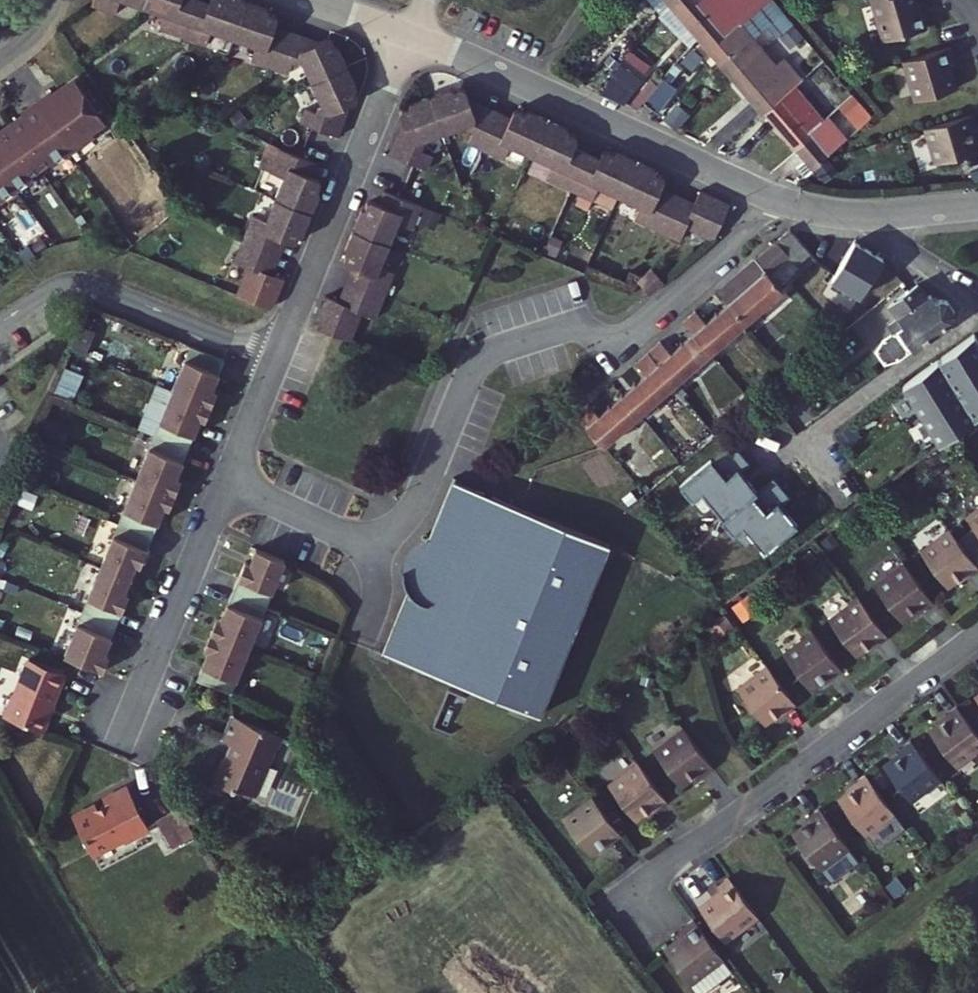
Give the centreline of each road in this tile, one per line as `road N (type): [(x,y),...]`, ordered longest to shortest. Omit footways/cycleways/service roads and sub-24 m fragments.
road 1 (residential): [(779,199),(634,327),(610,334),(557,331),(477,362),(414,505),(368,542)]
road 2 (residential): [(977,635),(626,900)]
road 3 (residential): [(414,35),(779,199)]
road 4 (residential): [(277,359),(414,35)]
road 5 (residential): [(0,323),(57,286),(82,282),(277,359)]
road 6 (residential): [(119,746),(228,480)]
road 7 (residential): [(368,542),(228,480)]
road 8 (residential): [(878,214),(912,252),(977,300)]
road 9 (residential): [(228,480),(277,359)]

